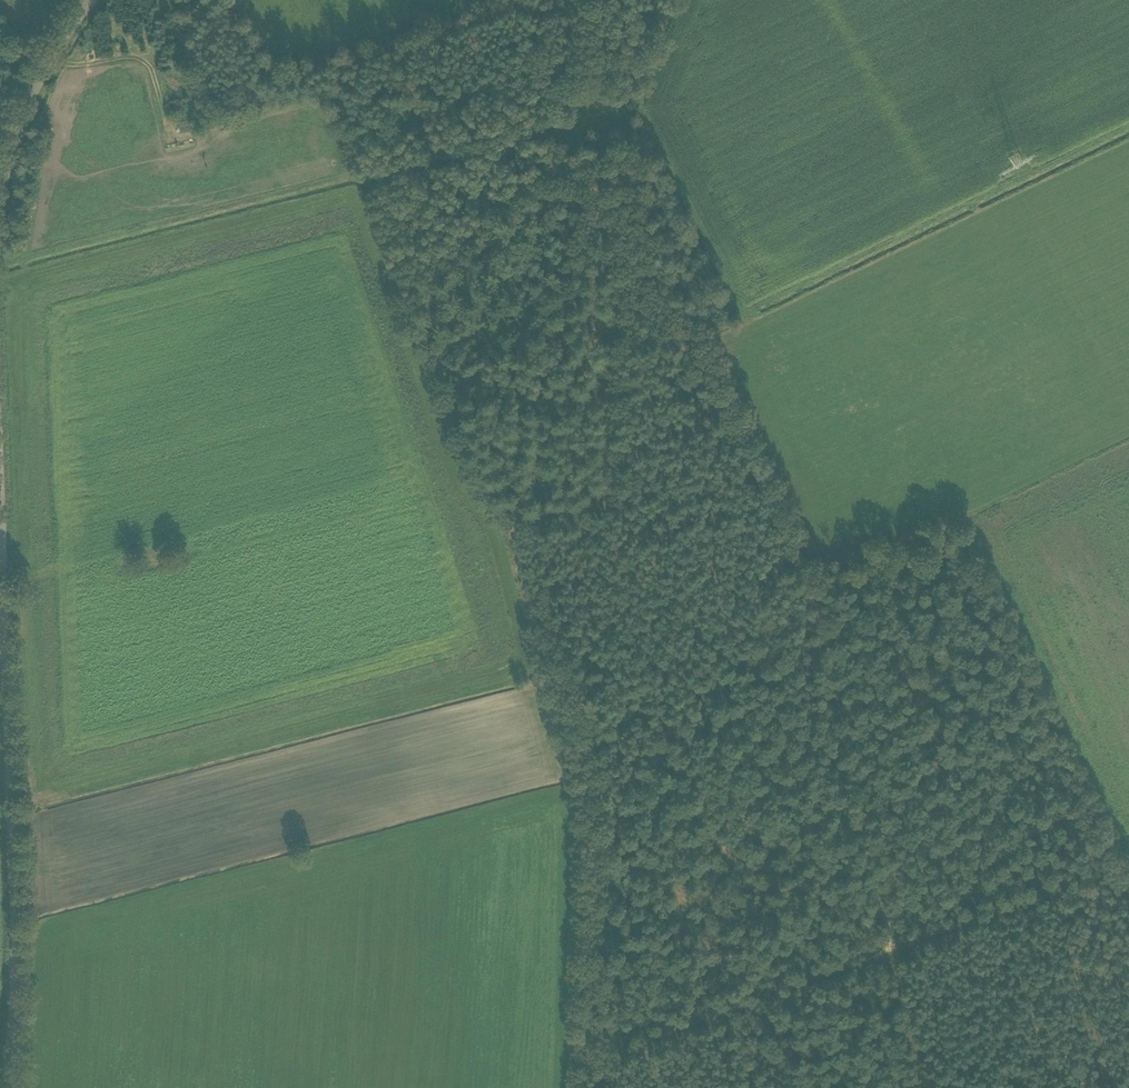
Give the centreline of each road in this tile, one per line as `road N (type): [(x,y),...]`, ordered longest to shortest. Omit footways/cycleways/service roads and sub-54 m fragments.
road 1 (track): [(227,0),(262,60),(280,72),(418,41),(499,5),(529,3),(551,14),(572,54),(575,134),(612,237),(608,488),(602,506),(526,528),(520,547),(522,574),(587,770),(583,1087)]
road 2 (track): [(935,1087),(805,569),(693,340),(614,290)]
road 3 (track): [(584,1068),(1108,861)]
road 4 (unclassified): [(6,1087),(13,998),(0,630)]
road 5 (unclassified): [(0,200),(22,118),(50,59),(91,0)]

